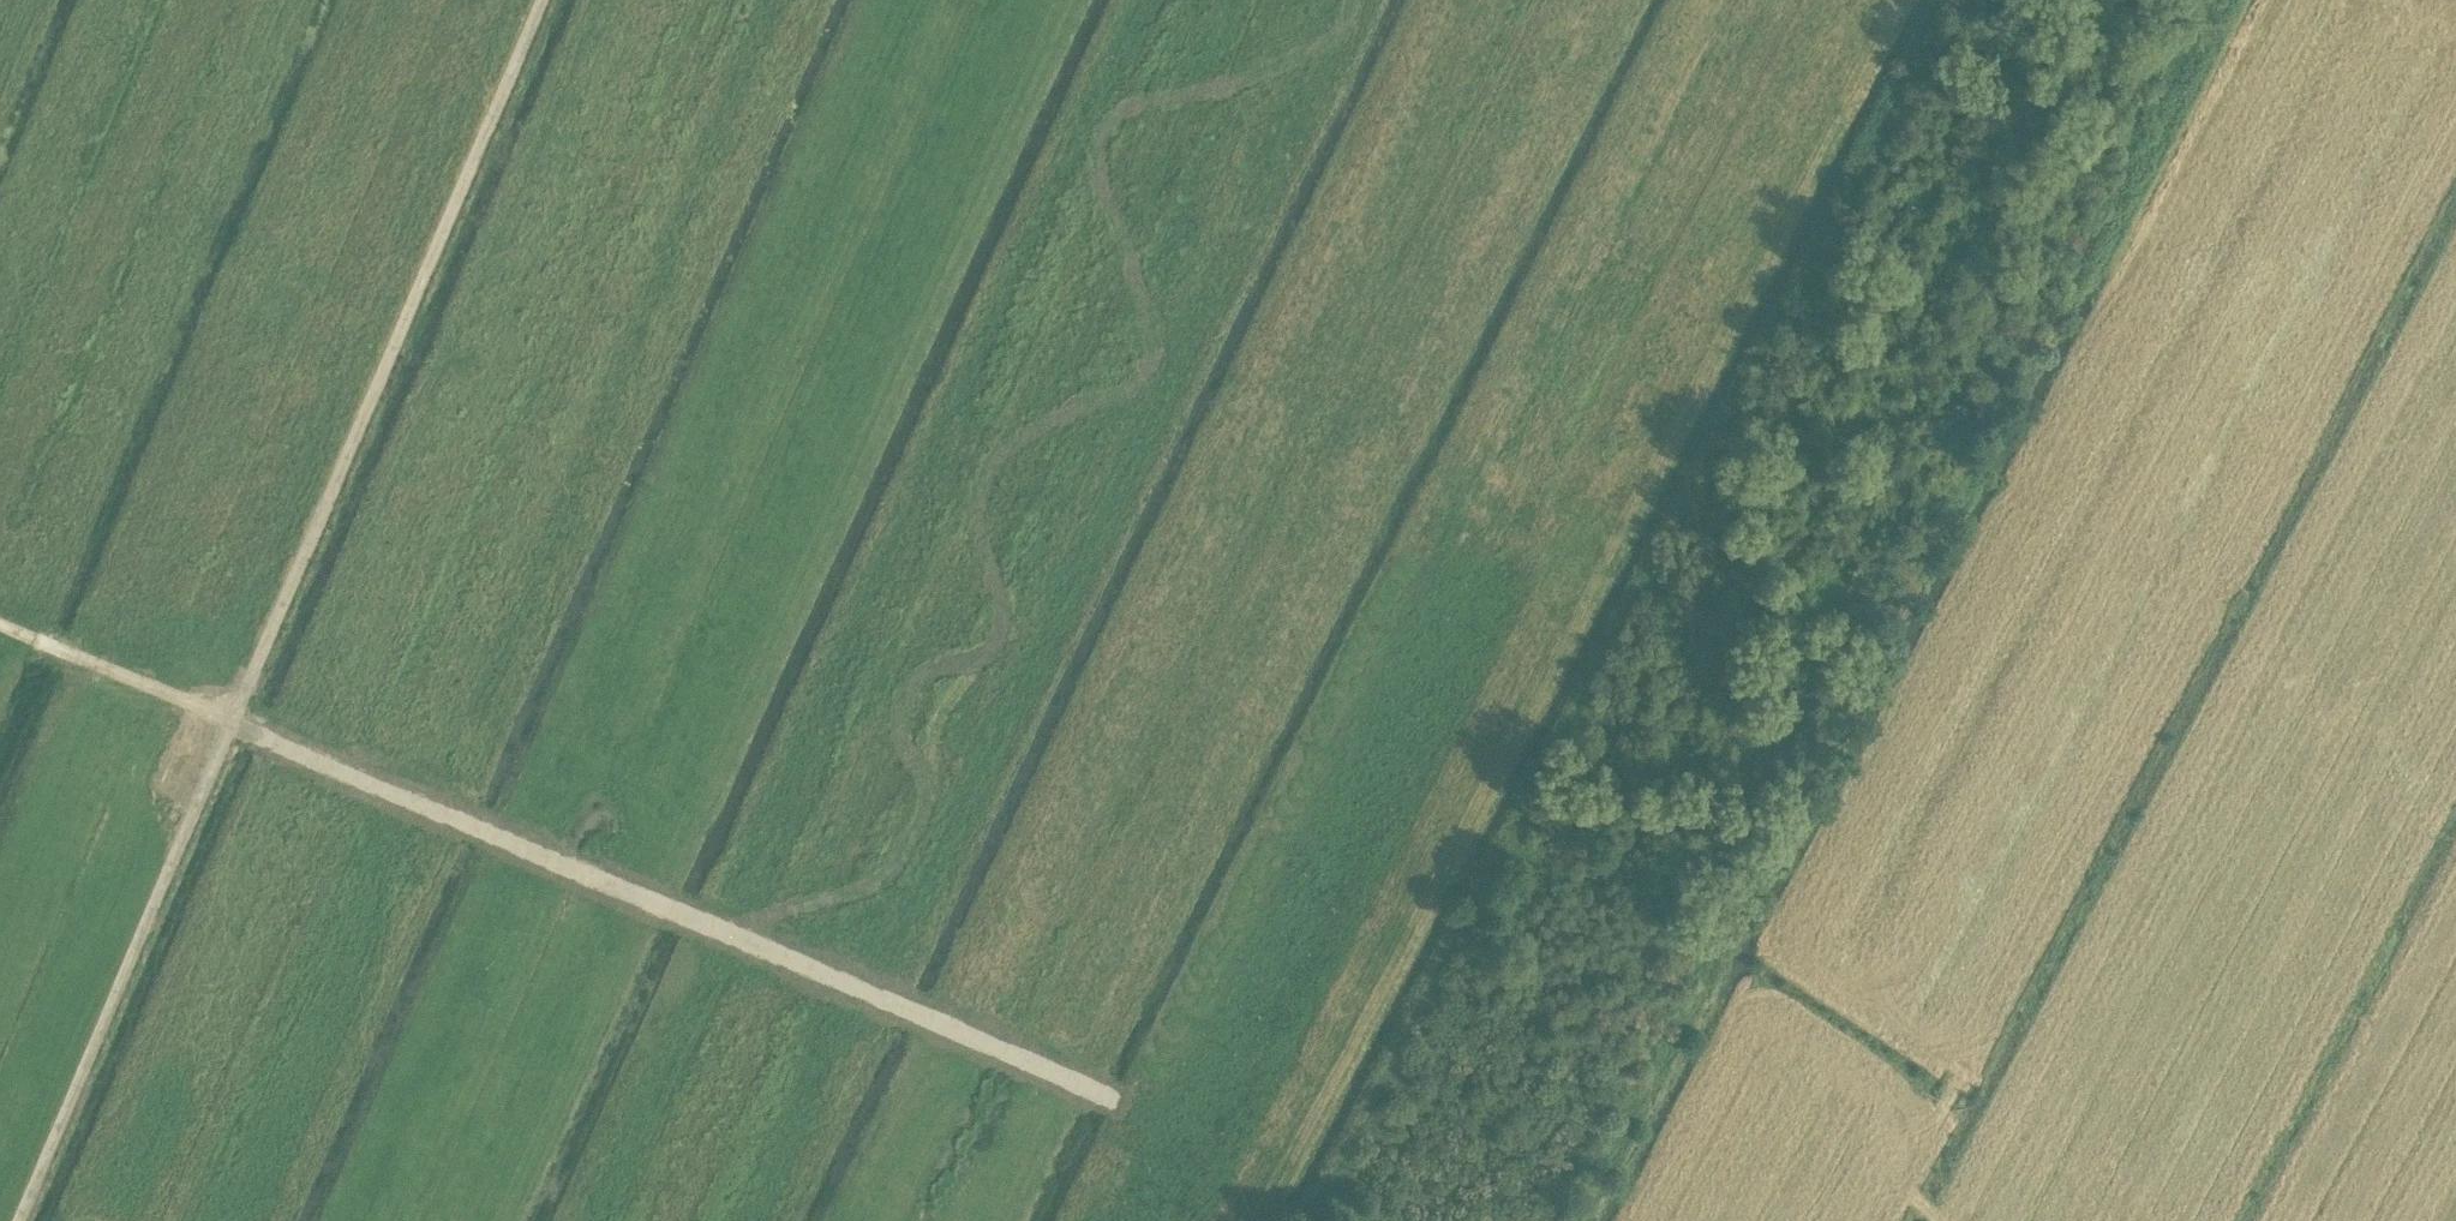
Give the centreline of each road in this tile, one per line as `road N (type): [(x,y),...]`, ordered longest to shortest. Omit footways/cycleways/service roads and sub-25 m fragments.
road 1 (track): [(542,0),(21,1220)]
road 2 (track): [(0,634),(231,730)]

